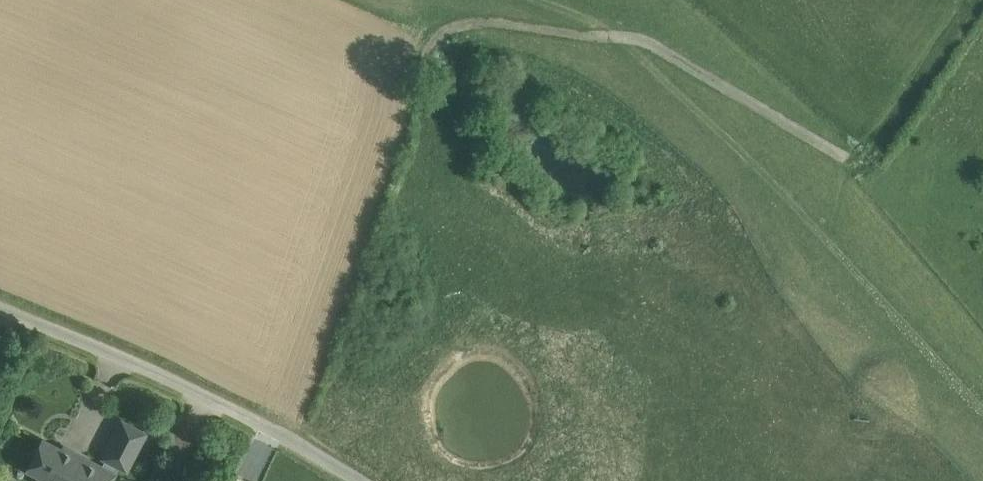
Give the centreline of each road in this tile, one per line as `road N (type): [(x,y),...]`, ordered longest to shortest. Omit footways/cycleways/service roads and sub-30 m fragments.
road 1 (track): [(289,438),(373,235),(430,47),(475,22),(620,35)]
road 2 (track): [(982,411),(801,211),(620,35)]
road 3 (unclassified): [(360,480),(202,395),(0,306)]
road 4 (track): [(849,162),(656,46),(620,35)]

